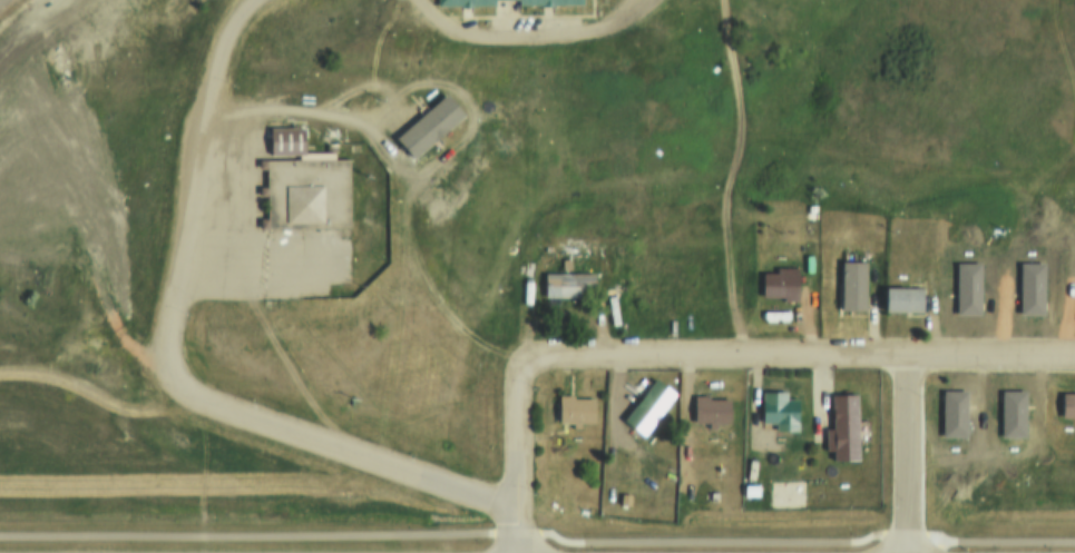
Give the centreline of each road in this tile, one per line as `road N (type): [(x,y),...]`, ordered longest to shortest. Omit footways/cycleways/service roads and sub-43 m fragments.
road 1 (residential): [(519,552),(525,379),(540,357),(1074,357)]
road 2 (residential): [(906,552),(908,357)]

